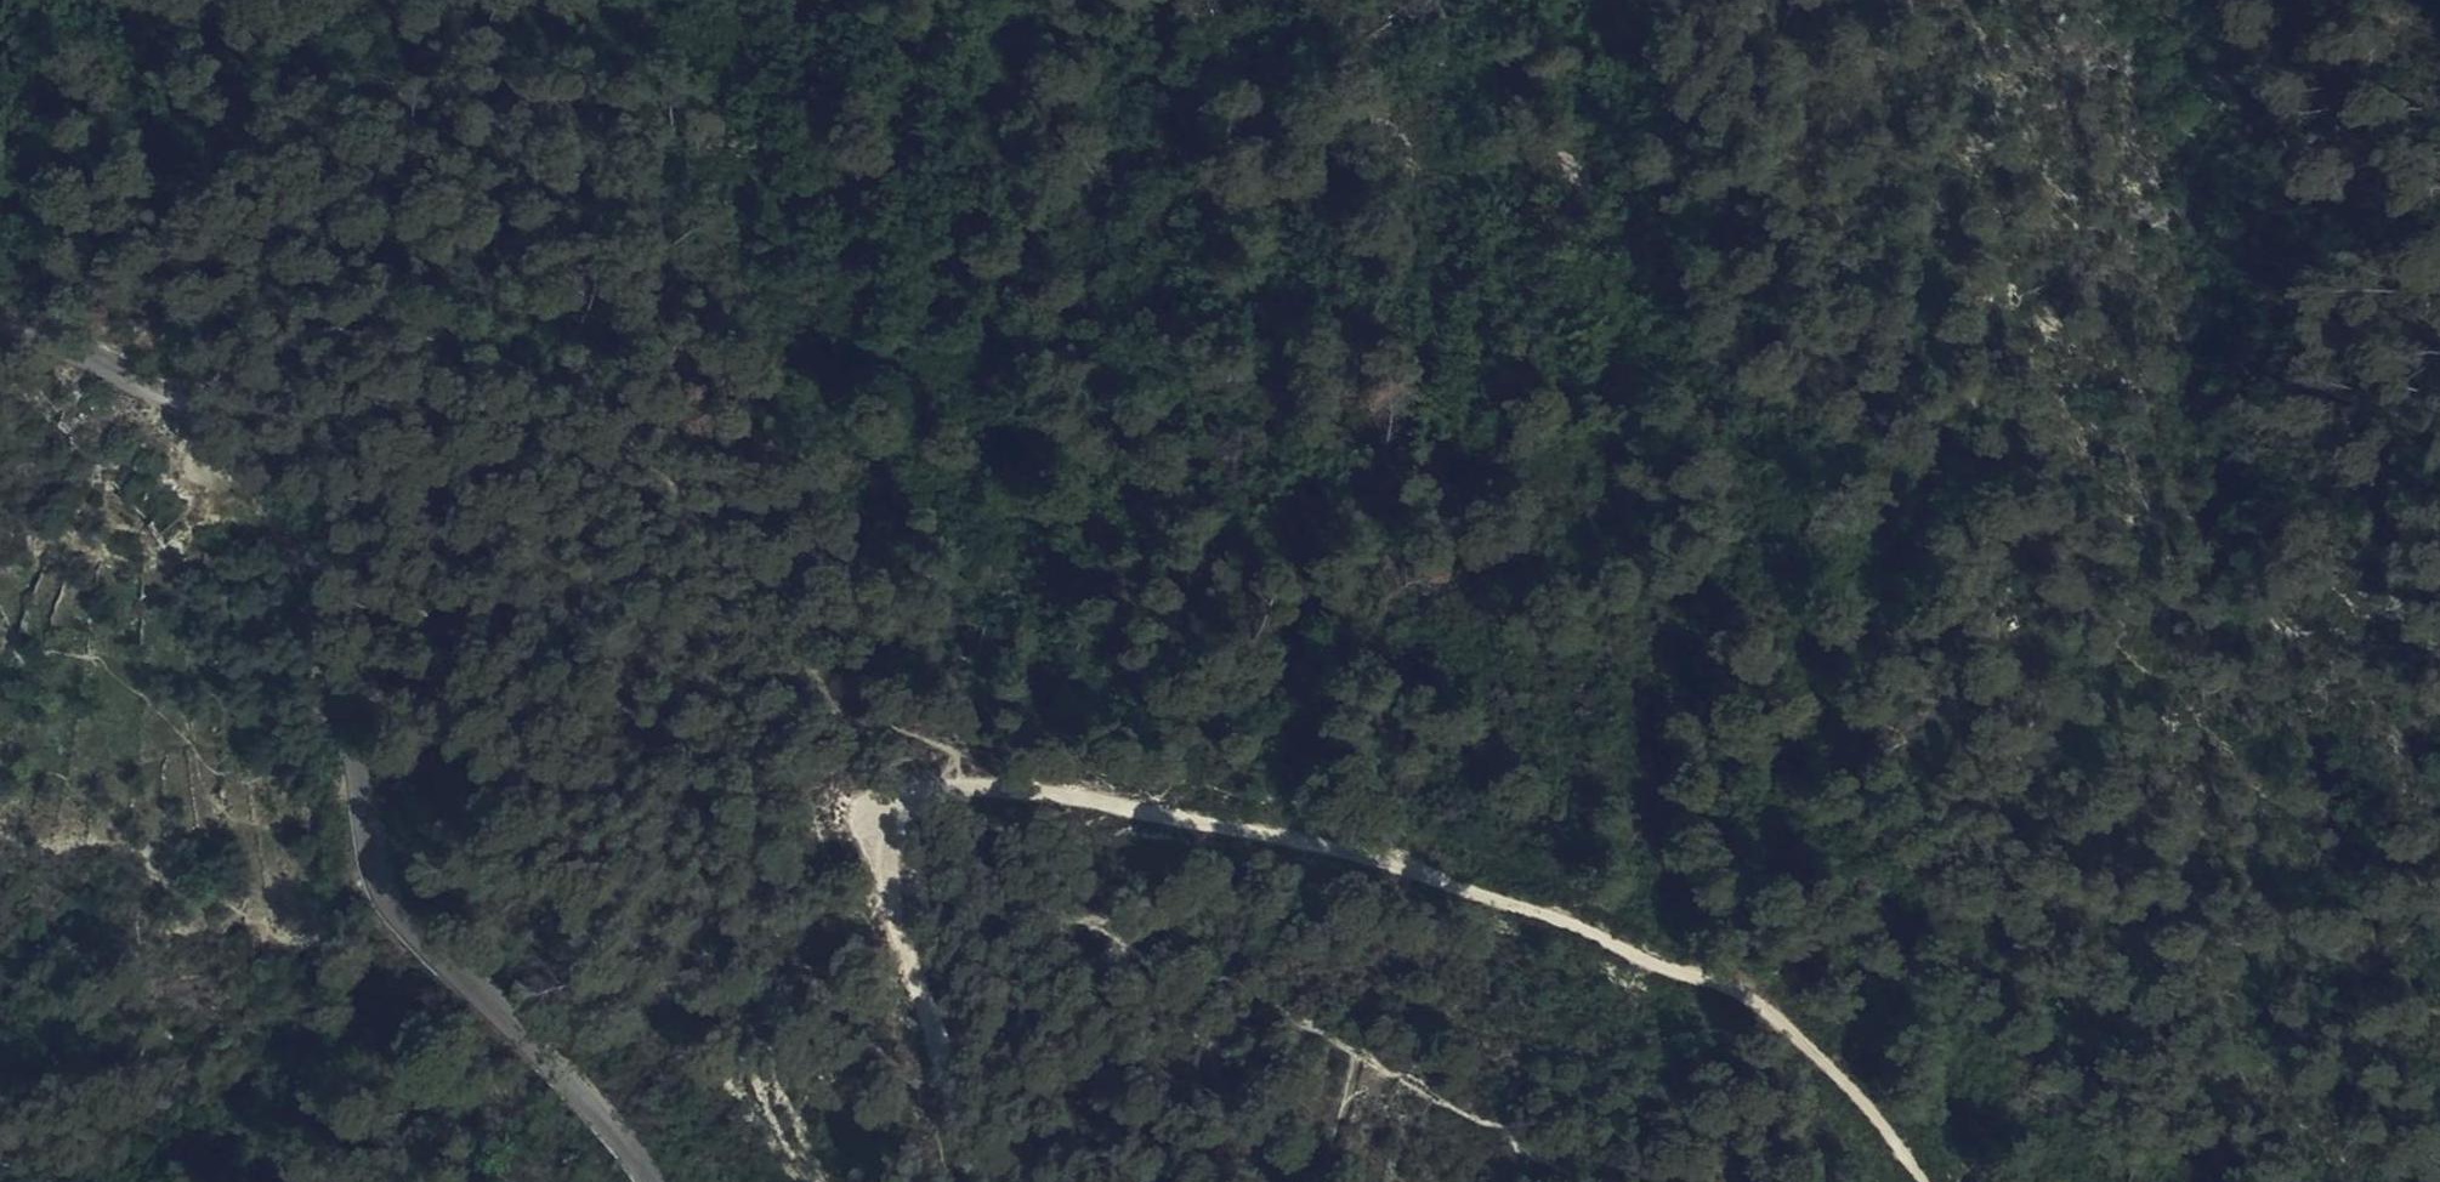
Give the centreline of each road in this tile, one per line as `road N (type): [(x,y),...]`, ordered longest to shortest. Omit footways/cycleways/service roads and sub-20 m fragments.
road 1 (track): [(994,1181),(951,1072),(885,844),(893,802),(943,782),(1207,822),(1601,934),(1787,1031),(1898,1181)]
road 2 (unclassified): [(660,1181),(572,1075),(398,890),(337,640),(279,495),(199,414),(127,371),(0,315)]

